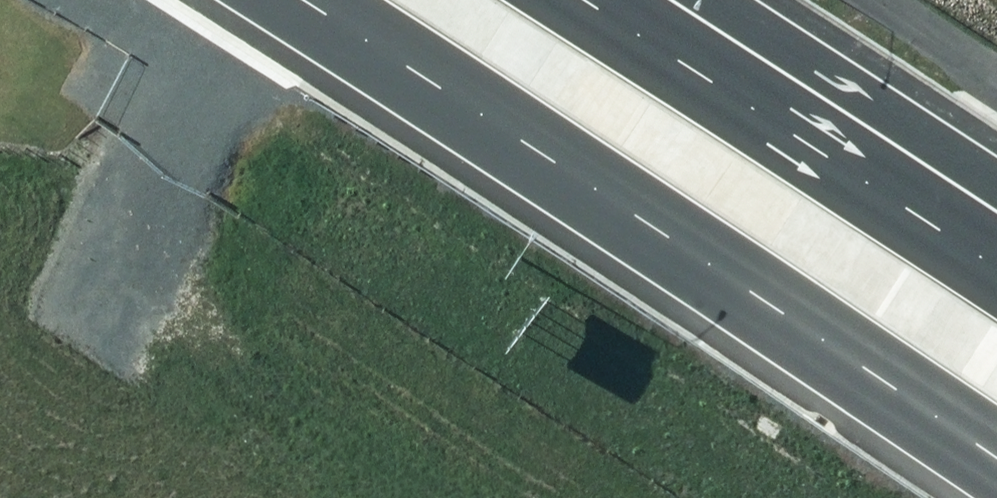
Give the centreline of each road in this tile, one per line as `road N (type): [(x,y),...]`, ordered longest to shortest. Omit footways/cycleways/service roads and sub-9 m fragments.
road 1 (primary): [(996,458),(283,0)]
road 2 (primary): [(599,0),(996,265)]
road 3 (track): [(263,0),(135,198)]

